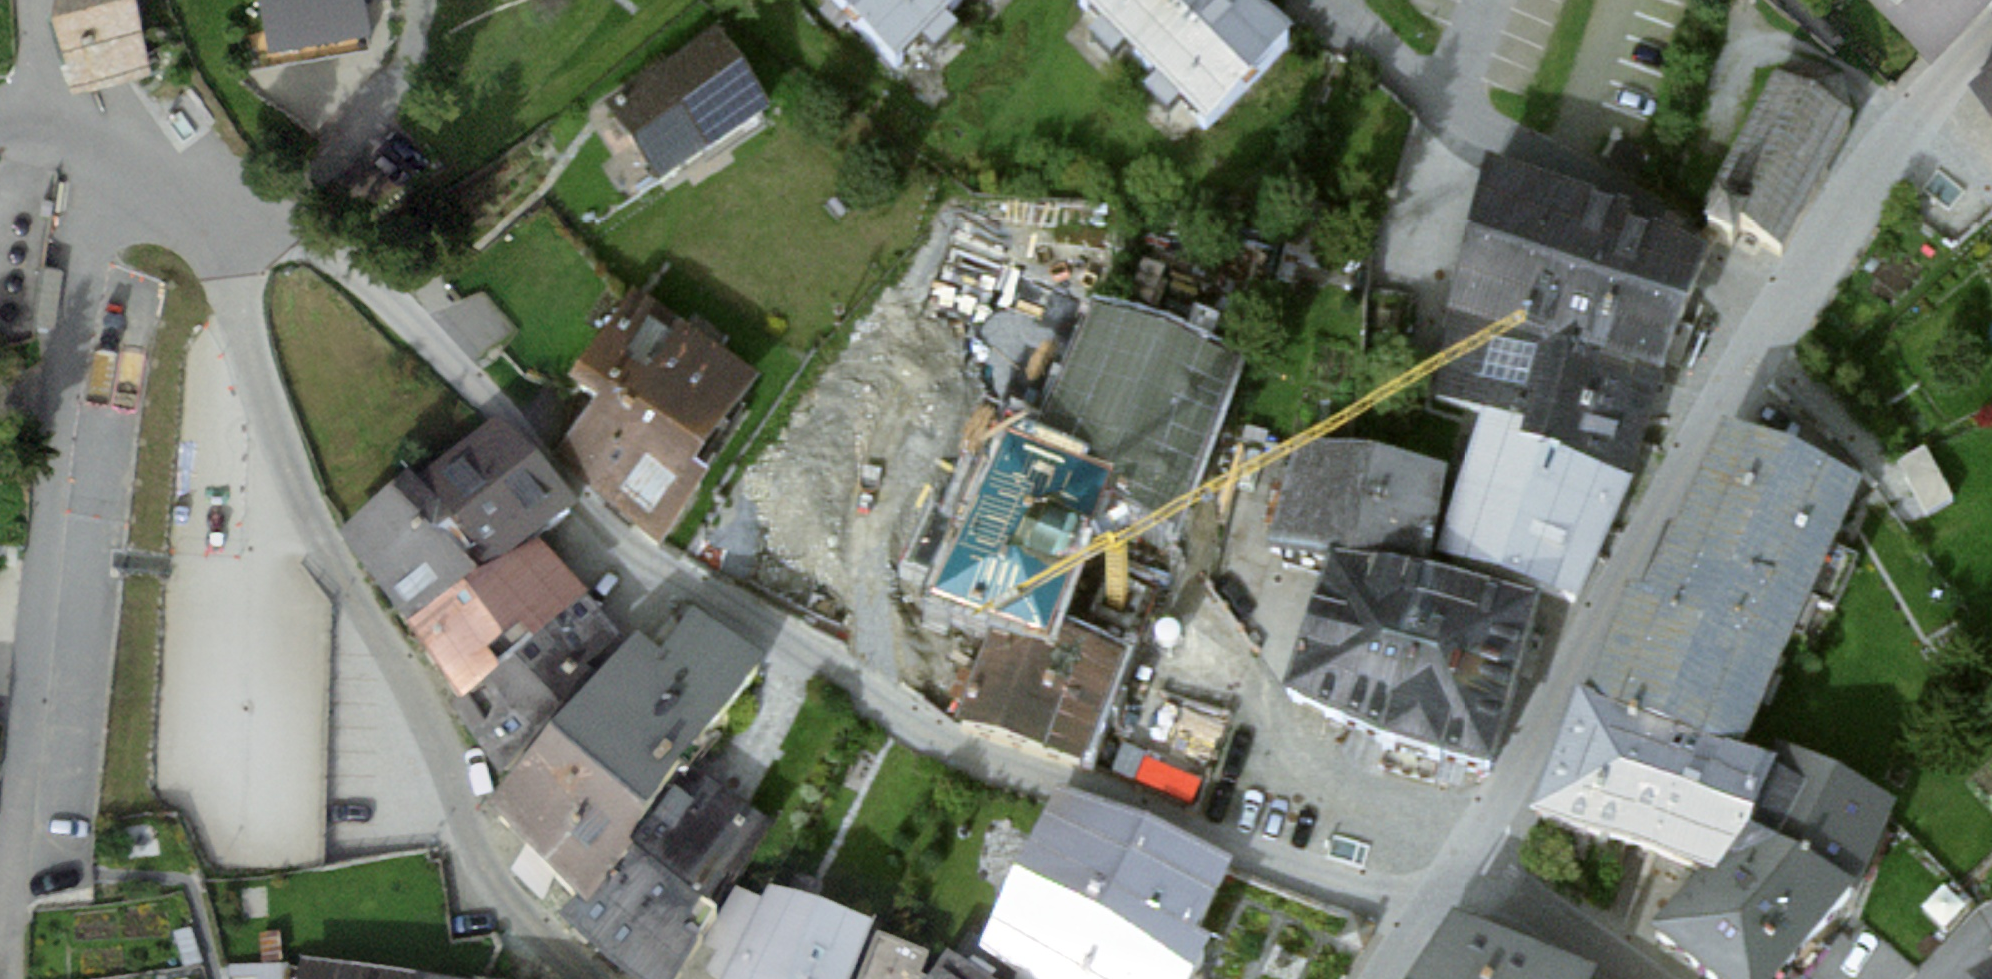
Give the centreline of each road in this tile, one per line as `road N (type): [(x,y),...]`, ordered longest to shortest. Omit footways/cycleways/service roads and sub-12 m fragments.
road 1 (residential): [(220,234),(279,212),(446,355),(600,531),(954,754),(1419,911)]
road 2 (residential): [(220,234),(258,372),(334,560),(469,844),(522,919),(586,978)]
road 3 (residential): [(103,151),(51,439),(21,704),(7,978)]
road 4 (tertiary): [(1458,856),(1528,765),(1605,607),(1774,306)]
road 5 (residential): [(1774,306),(1657,218),(1563,181),(1452,105),(1332,0)]
road 6 (tertiary): [(1774,306),(1872,161),(1991,30)]
road 7 (residential): [(1458,856),(1642,978)]
road 8 (residential): [(103,151),(220,234)]

